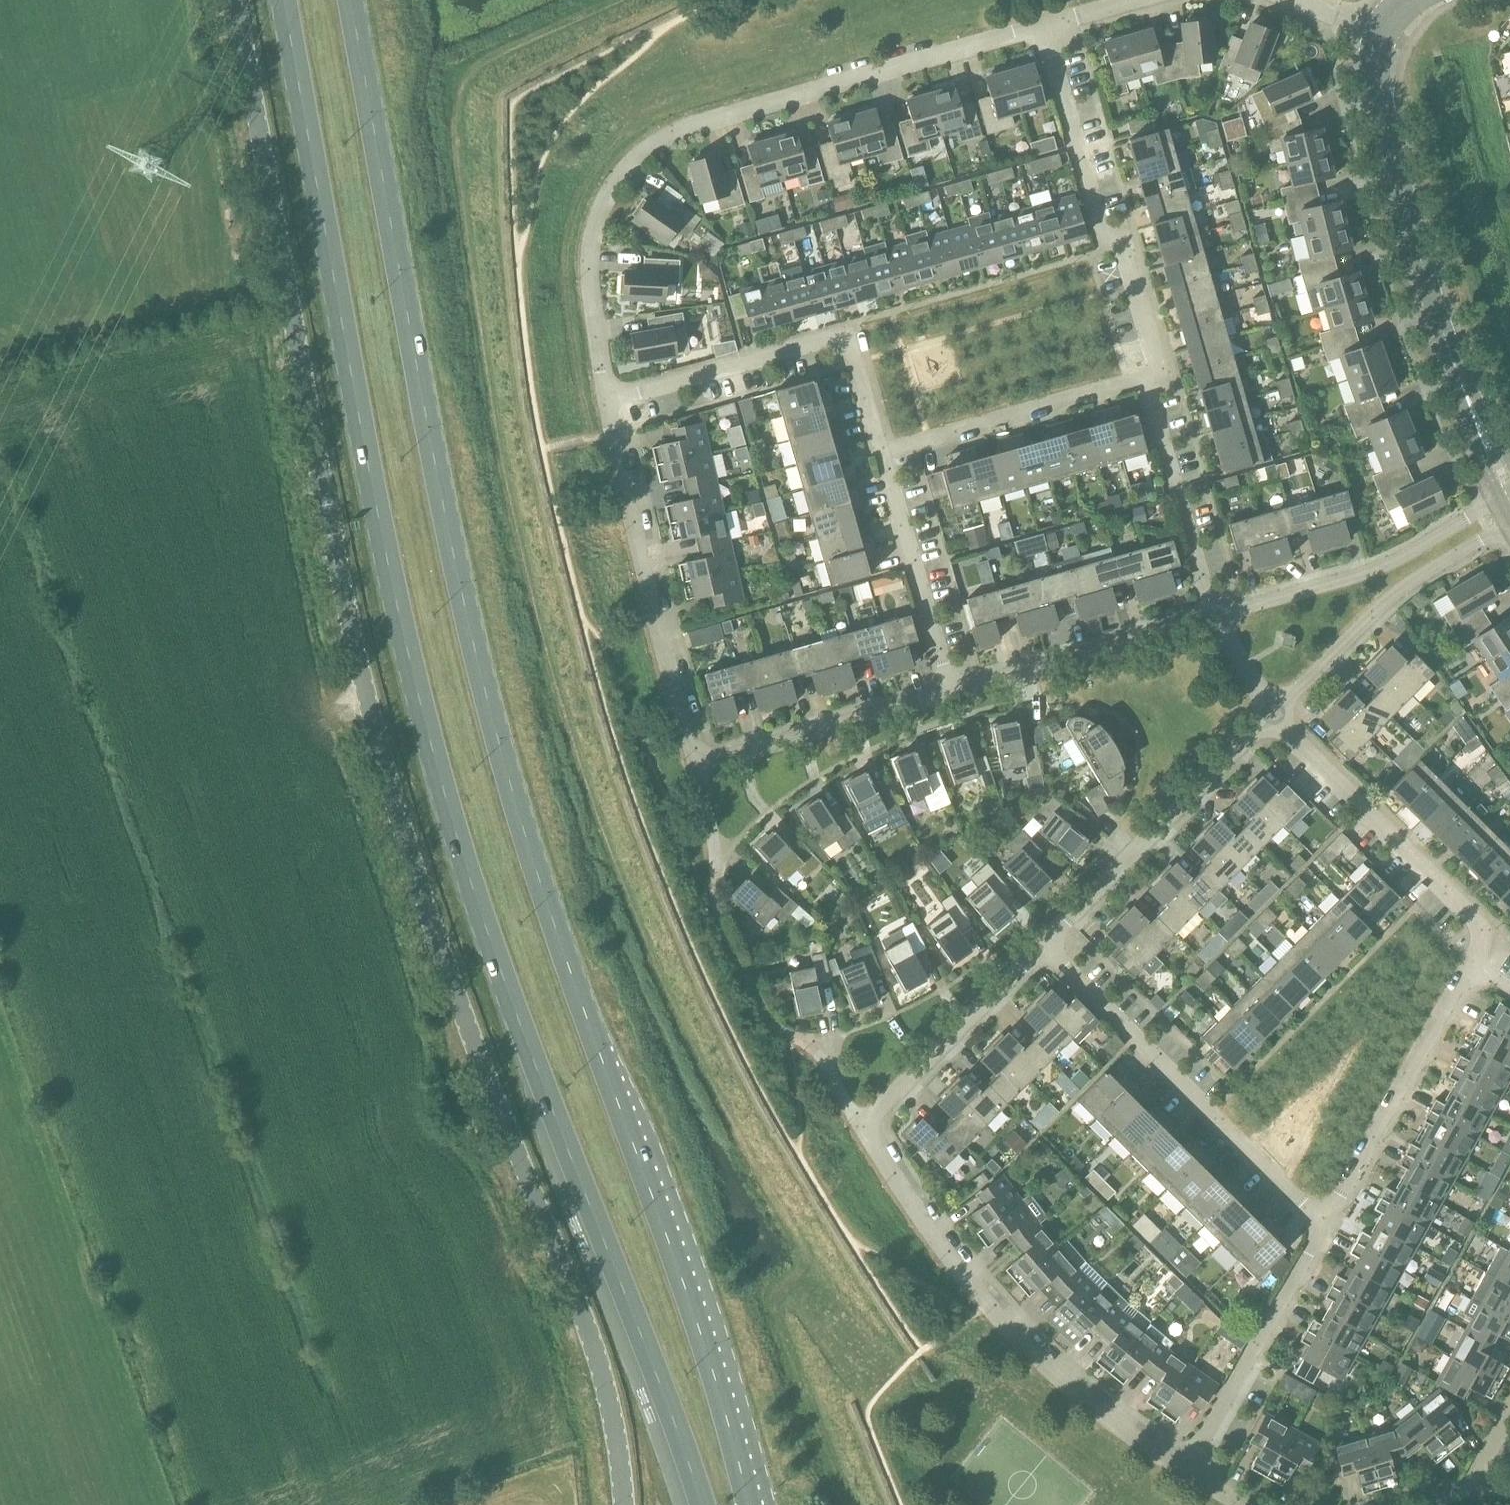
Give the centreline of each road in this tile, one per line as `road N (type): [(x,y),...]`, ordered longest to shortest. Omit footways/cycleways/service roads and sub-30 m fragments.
road 1 (primary): [(281,0),(403,648),(517,1016),(696,1504)]
road 2 (primary): [(751,1504),(703,1319),(544,865),(477,622),(353,0)]
road 3 (unclassified): [(626,1504),(615,1422),(587,1328),(465,999),(386,748),(326,487),(234,0)]
road 4 (residential): [(1044,945),(864,1128),(989,1310),(1052,1369),(1192,1475)]
road 5 (residential): [(1047,25),(684,130),(627,157),(599,197),(588,233),(586,273),(607,403)]
road 6 (residential): [(607,403),(662,656),(698,767),(950,693)]
road 7 (residential): [(1509,493),(1460,371),(1412,216),(1378,39)]
road 8 (residential): [(1324,1221),(1044,945)]
road 9 (residential): [(1147,381),(1160,372),(1129,258),(1108,248),(1047,25)]
road 10 (residential): [(886,454),(847,333),(607,403)]
road 11 (residential): [(1469,965),(1482,932),(1472,914),(1273,718)]
road 12 (residential): [(1273,718),(1044,945)]
road 13 (residential): [(1273,718),(1419,578),(1493,534),(1509,504)]
road 14 (residential): [(1509,501),(1375,568),(1212,616)]
road 15 (residential): [(1324,1221),(1469,965)]
road 16 (residential): [(1192,1475),(1324,1221)]
road 17 (residential): [(950,693),(1212,616)]
road 18 (residential): [(886,454),(1147,381)]
road 19 (residential): [(950,693),(886,454)]
road 20 (residential): [(1212,616),(1147,381)]
road 21 (residential): [(1419,1504),(1452,1493),(1477,1466),(1509,1406)]

